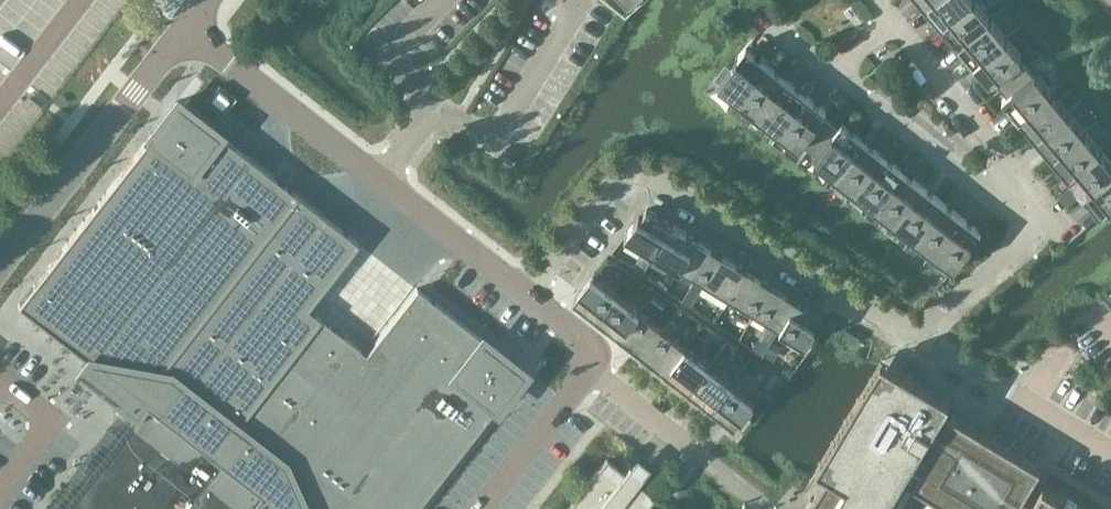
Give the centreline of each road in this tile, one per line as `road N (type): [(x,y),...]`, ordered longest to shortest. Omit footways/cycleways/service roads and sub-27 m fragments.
road 1 (residential): [(525,301),(631,168),(911,336)]
road 2 (residential): [(525,301),(187,32)]
road 3 (tertiary): [(0,269),(187,32)]
road 4 (residential): [(476,508),(595,357),(525,301)]
road 5 (residential): [(1036,225),(828,71)]
road 6 (residential): [(1036,225),(1034,197),(891,18)]
road 7 (residential): [(911,336),(1110,457)]
road 8 (residential): [(911,336),(1036,225)]

